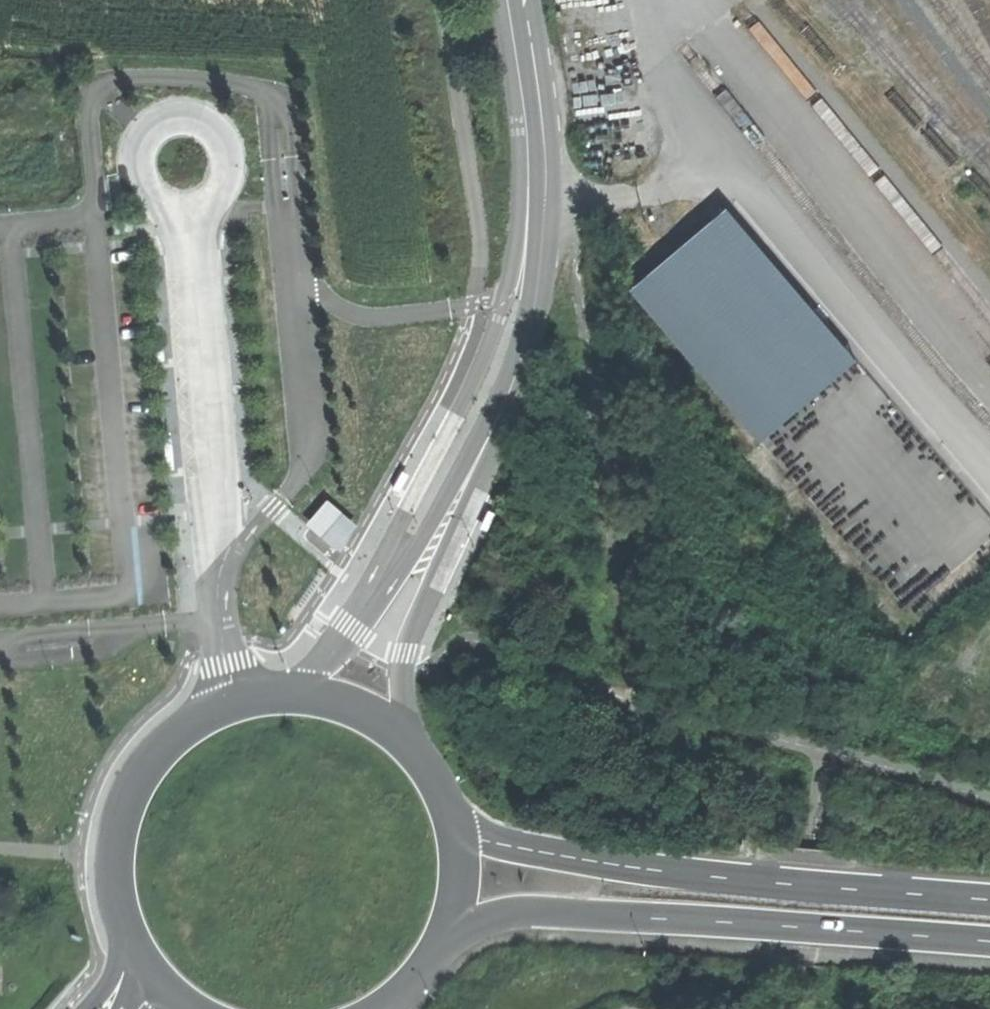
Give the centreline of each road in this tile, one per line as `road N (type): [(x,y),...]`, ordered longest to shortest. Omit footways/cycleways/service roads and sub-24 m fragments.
road 1 (track): [(544,206),(713,183),(743,188),(764,201),(924,396),(989,462)]
road 2 (tertiary): [(445,940),(468,922),(551,911),(989,940)]
road 3 (tertiary): [(989,898),(600,863),(520,847),(476,832),(456,816)]
road 4 (tertiary): [(525,0),(544,206),(530,327),(495,425)]
road 5 (residential): [(215,590),(191,241)]
road 6 (tertiary): [(417,747),(399,698),(400,670),(495,425)]
road 7 (tertiary): [(495,425),(347,647),(298,692)]
road 8 (residential): [(191,241),(233,164),(223,131),(178,111),(148,123),(131,167),(144,196),(184,222)]
road 9 (tertiary): [(298,692),(235,696),(183,729),(149,766),(126,810),(118,860),(125,912)]
road 10 (track): [(743,188),(682,101),(640,0)]
road 11 (tertiary): [(417,747),(344,700),(298,692)]
road 12 (tertiary): [(445,940),(463,861),(456,816)]
road 13 (tertiary): [(125,912),(148,961),(199,1008)]

